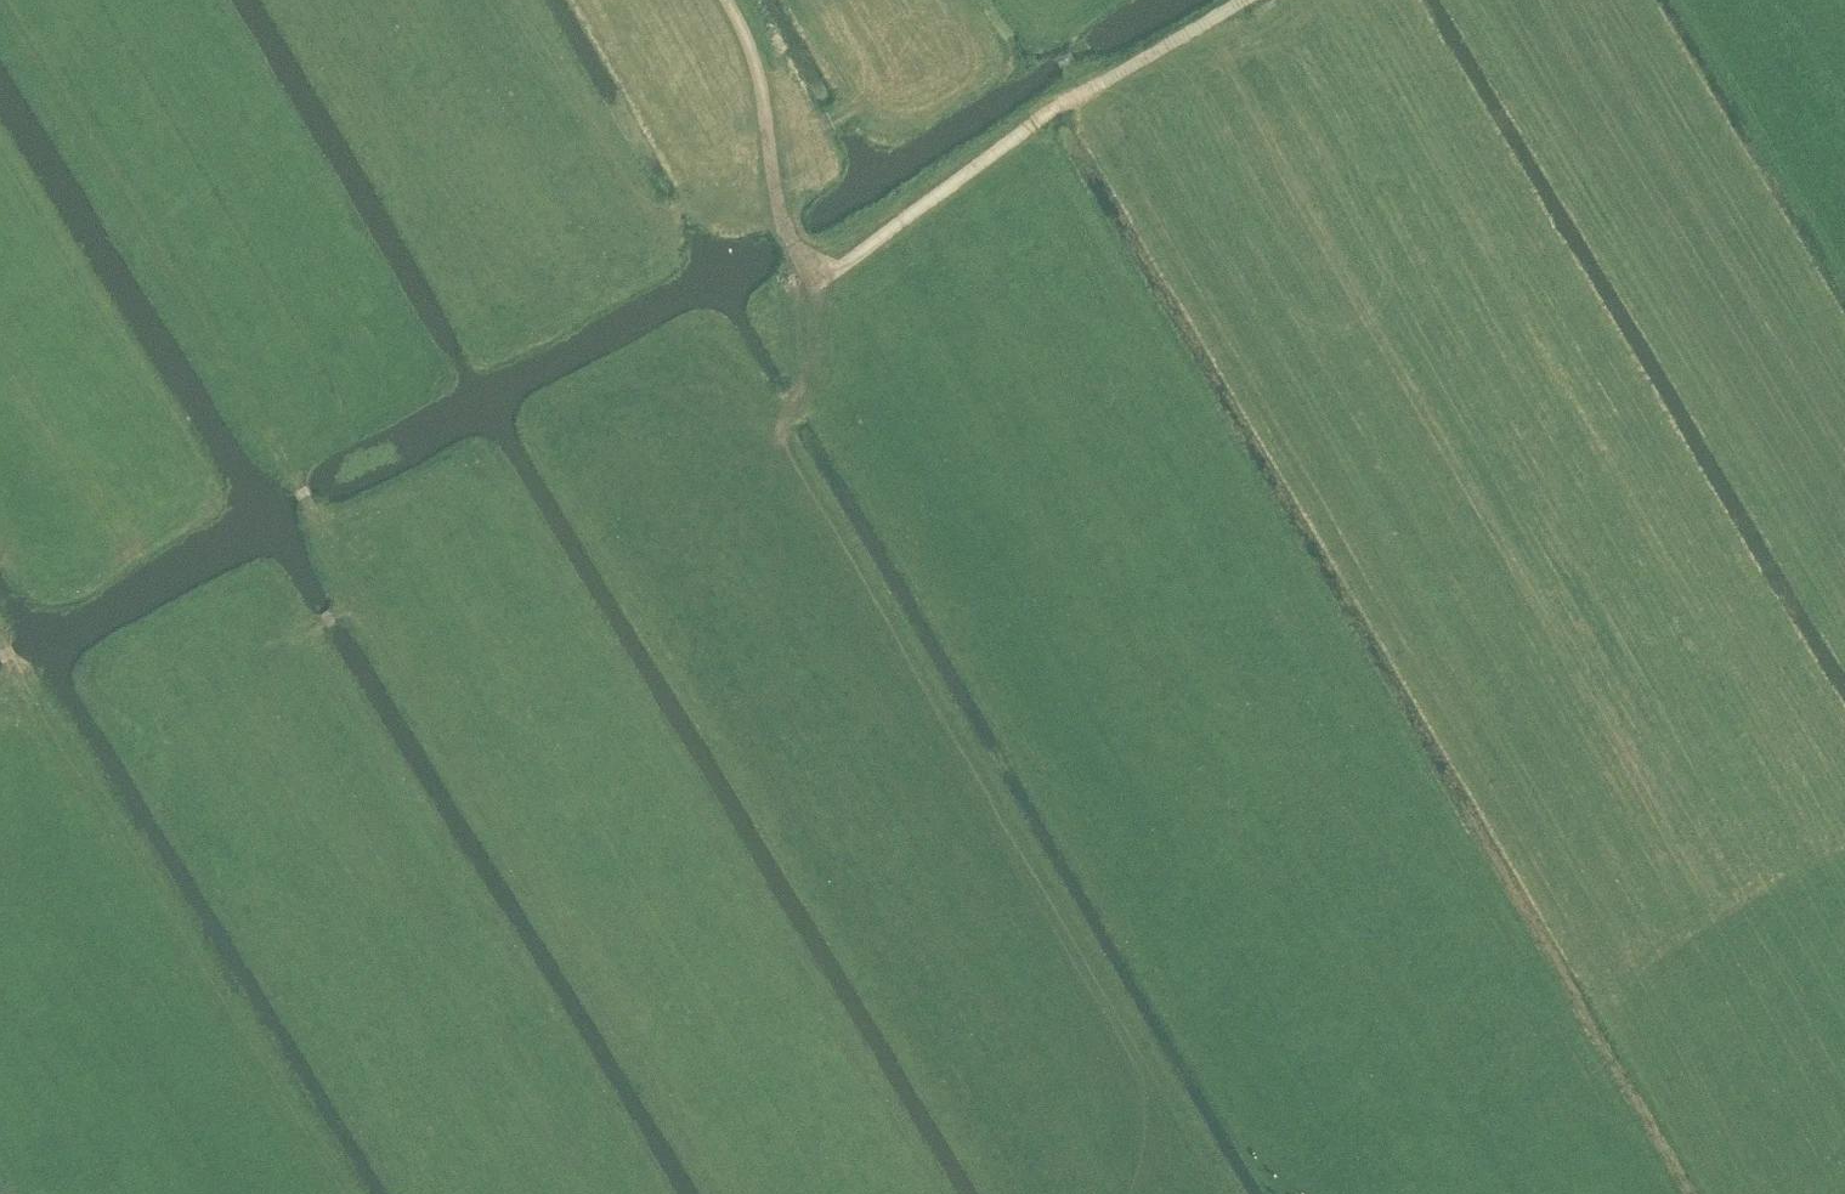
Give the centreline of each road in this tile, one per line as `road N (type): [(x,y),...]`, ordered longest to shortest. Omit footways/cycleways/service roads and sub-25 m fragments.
road 1 (track): [(726,0),(760,82),(780,219),(809,266),(835,272),(1044,116),(1247,0)]

